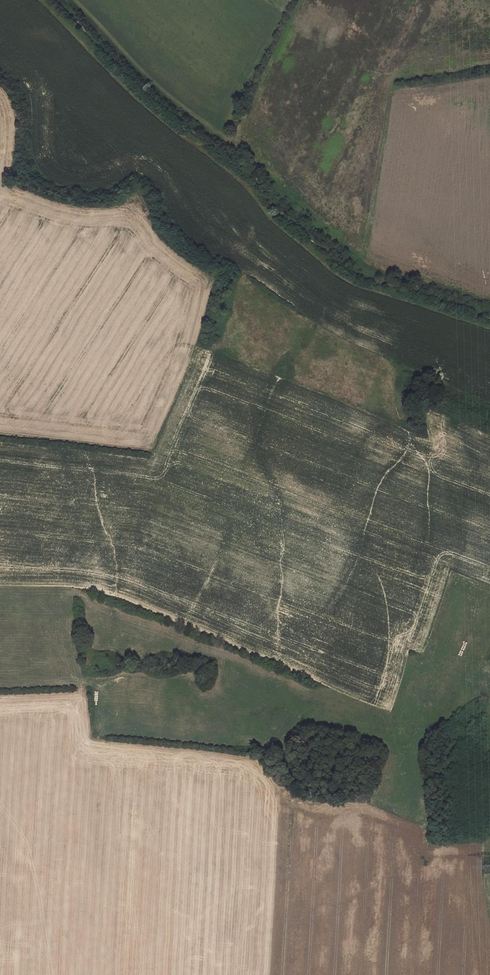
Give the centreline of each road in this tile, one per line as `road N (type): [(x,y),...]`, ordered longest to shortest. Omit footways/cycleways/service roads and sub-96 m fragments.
road 1 (track): [(489,327),(349,281),(44,0)]
road 2 (track): [(276,681),(83,596),(0,591)]

